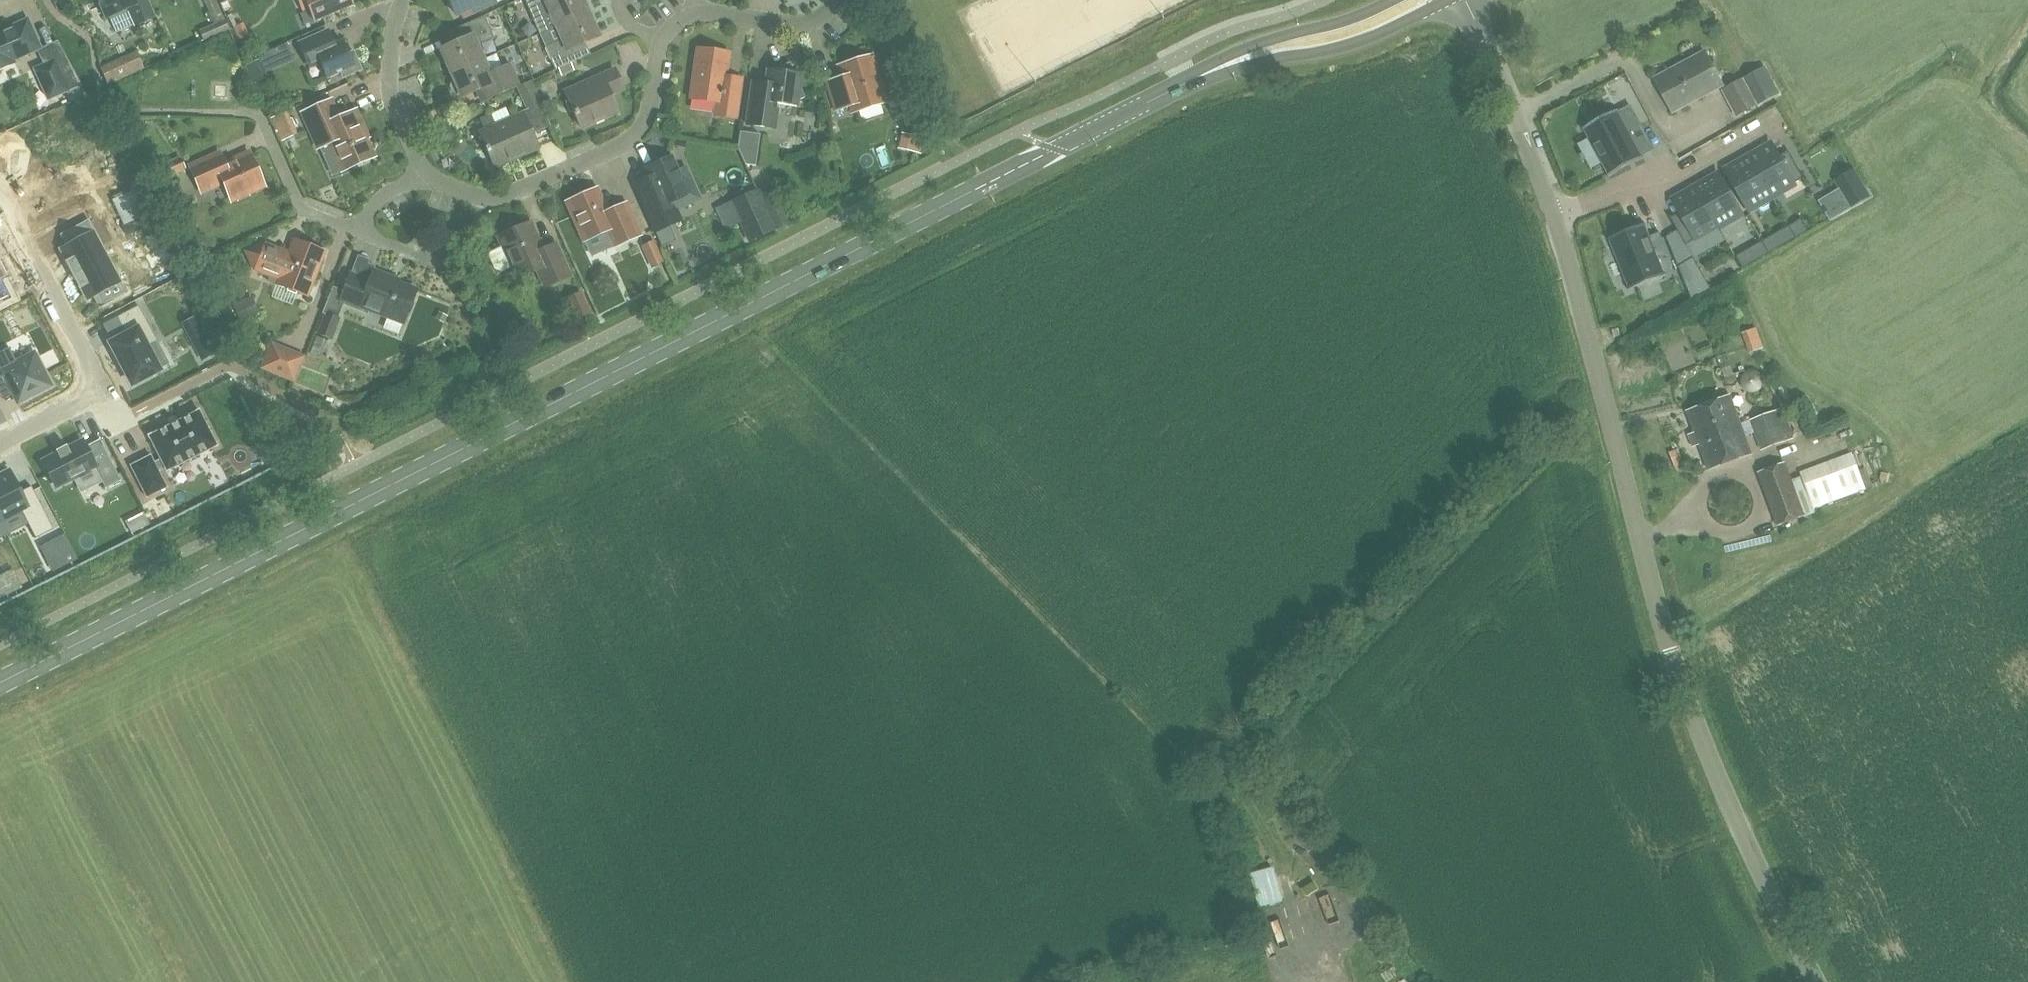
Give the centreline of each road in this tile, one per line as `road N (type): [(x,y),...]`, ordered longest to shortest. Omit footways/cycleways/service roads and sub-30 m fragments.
road 1 (secondary): [(0,684),(1106,127)]
road 2 (unclassified): [(1824,981),(1744,836),(1671,651),(1556,218)]
road 3 (secondary): [(1106,127),(1246,67),(1365,44),(1451,0)]
road 4 (residential): [(0,444),(80,404),(94,385),(0,198)]
road 5 (secondary): [(1395,0),(1222,57),(1106,127)]
road 6 (residential): [(485,200),(637,138),(658,31)]
road 7 (residential): [(1556,218),(1779,118)]
road 8 (unclassified): [(1556,218),(1466,0)]
road 9 (residential): [(418,173),(387,82),(404,0)]
road 10 (residential): [(357,227),(446,262),(485,200)]
road 11 (residential): [(357,227),(302,198),(265,108)]
road 12 (residential): [(690,8),(785,20),(836,0)]

